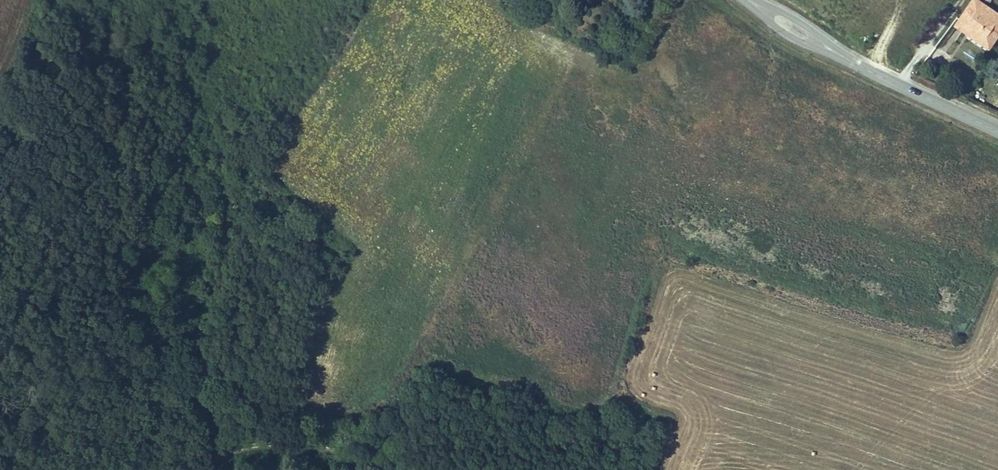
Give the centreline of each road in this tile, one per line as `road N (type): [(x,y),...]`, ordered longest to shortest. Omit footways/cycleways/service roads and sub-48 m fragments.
road 1 (track): [(178,469),(261,445),(410,469)]
road 2 (tertiary): [(997,132),(857,65)]
road 3 (tertiary): [(746,0),(787,34),(857,65)]

